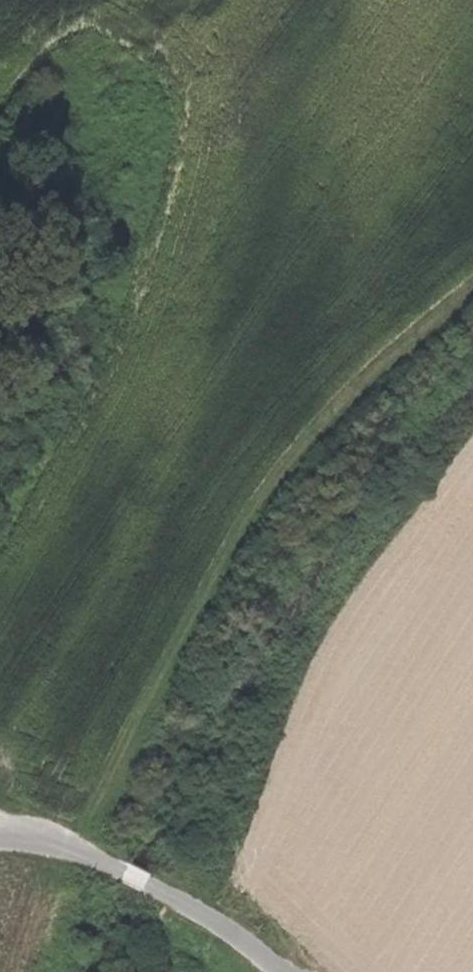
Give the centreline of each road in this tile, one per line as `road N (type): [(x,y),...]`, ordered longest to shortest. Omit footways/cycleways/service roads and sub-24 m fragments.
road 1 (unclassified): [(111,864),(189,902),(287,971)]

